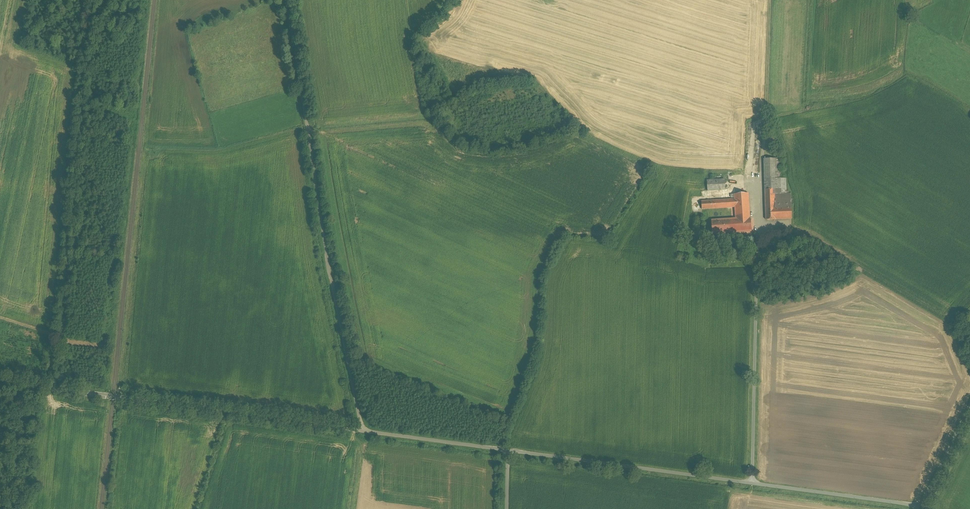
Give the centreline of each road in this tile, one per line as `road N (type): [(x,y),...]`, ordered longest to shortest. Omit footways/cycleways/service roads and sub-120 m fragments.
road 1 (unclassified): [(293,0),(363,432)]
road 2 (unclassified): [(508,450),(917,505)]
road 3 (unclassified): [(0,384),(363,432)]
road 4 (unclassified): [(363,432),(508,450)]

